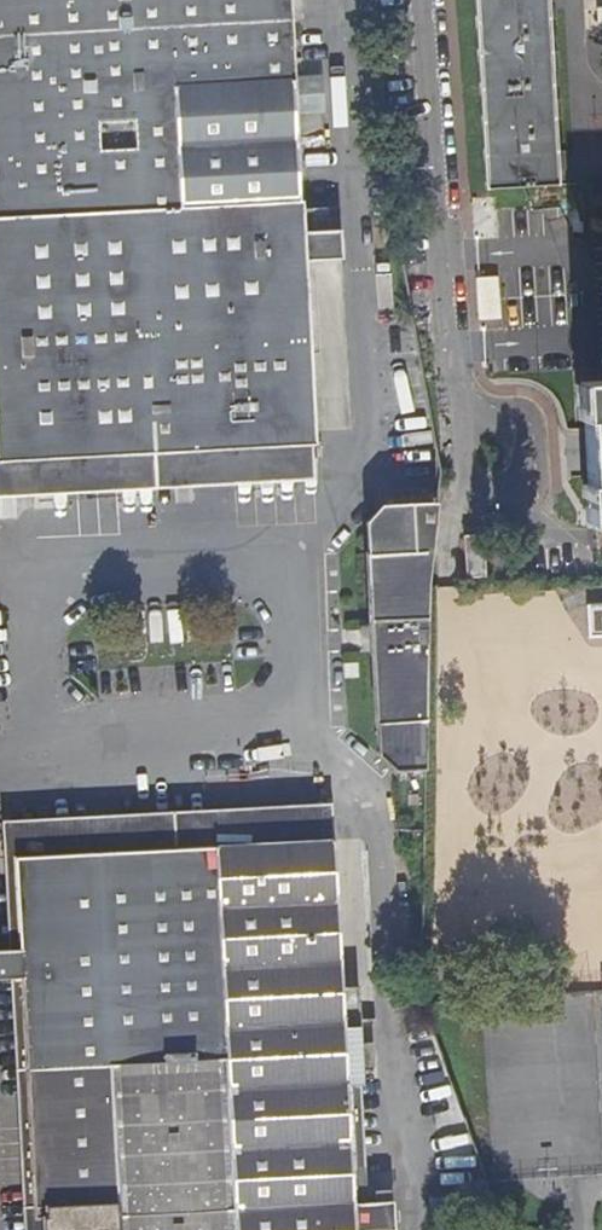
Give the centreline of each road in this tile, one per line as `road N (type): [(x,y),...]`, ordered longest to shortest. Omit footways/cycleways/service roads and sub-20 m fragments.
road 1 (unclassified): [(470,431),(455,351),(427,0)]
road 2 (unclassified): [(470,431),(493,421),(516,426),(532,445),(532,469),(518,489),(494,496),(472,486),(459,465)]

